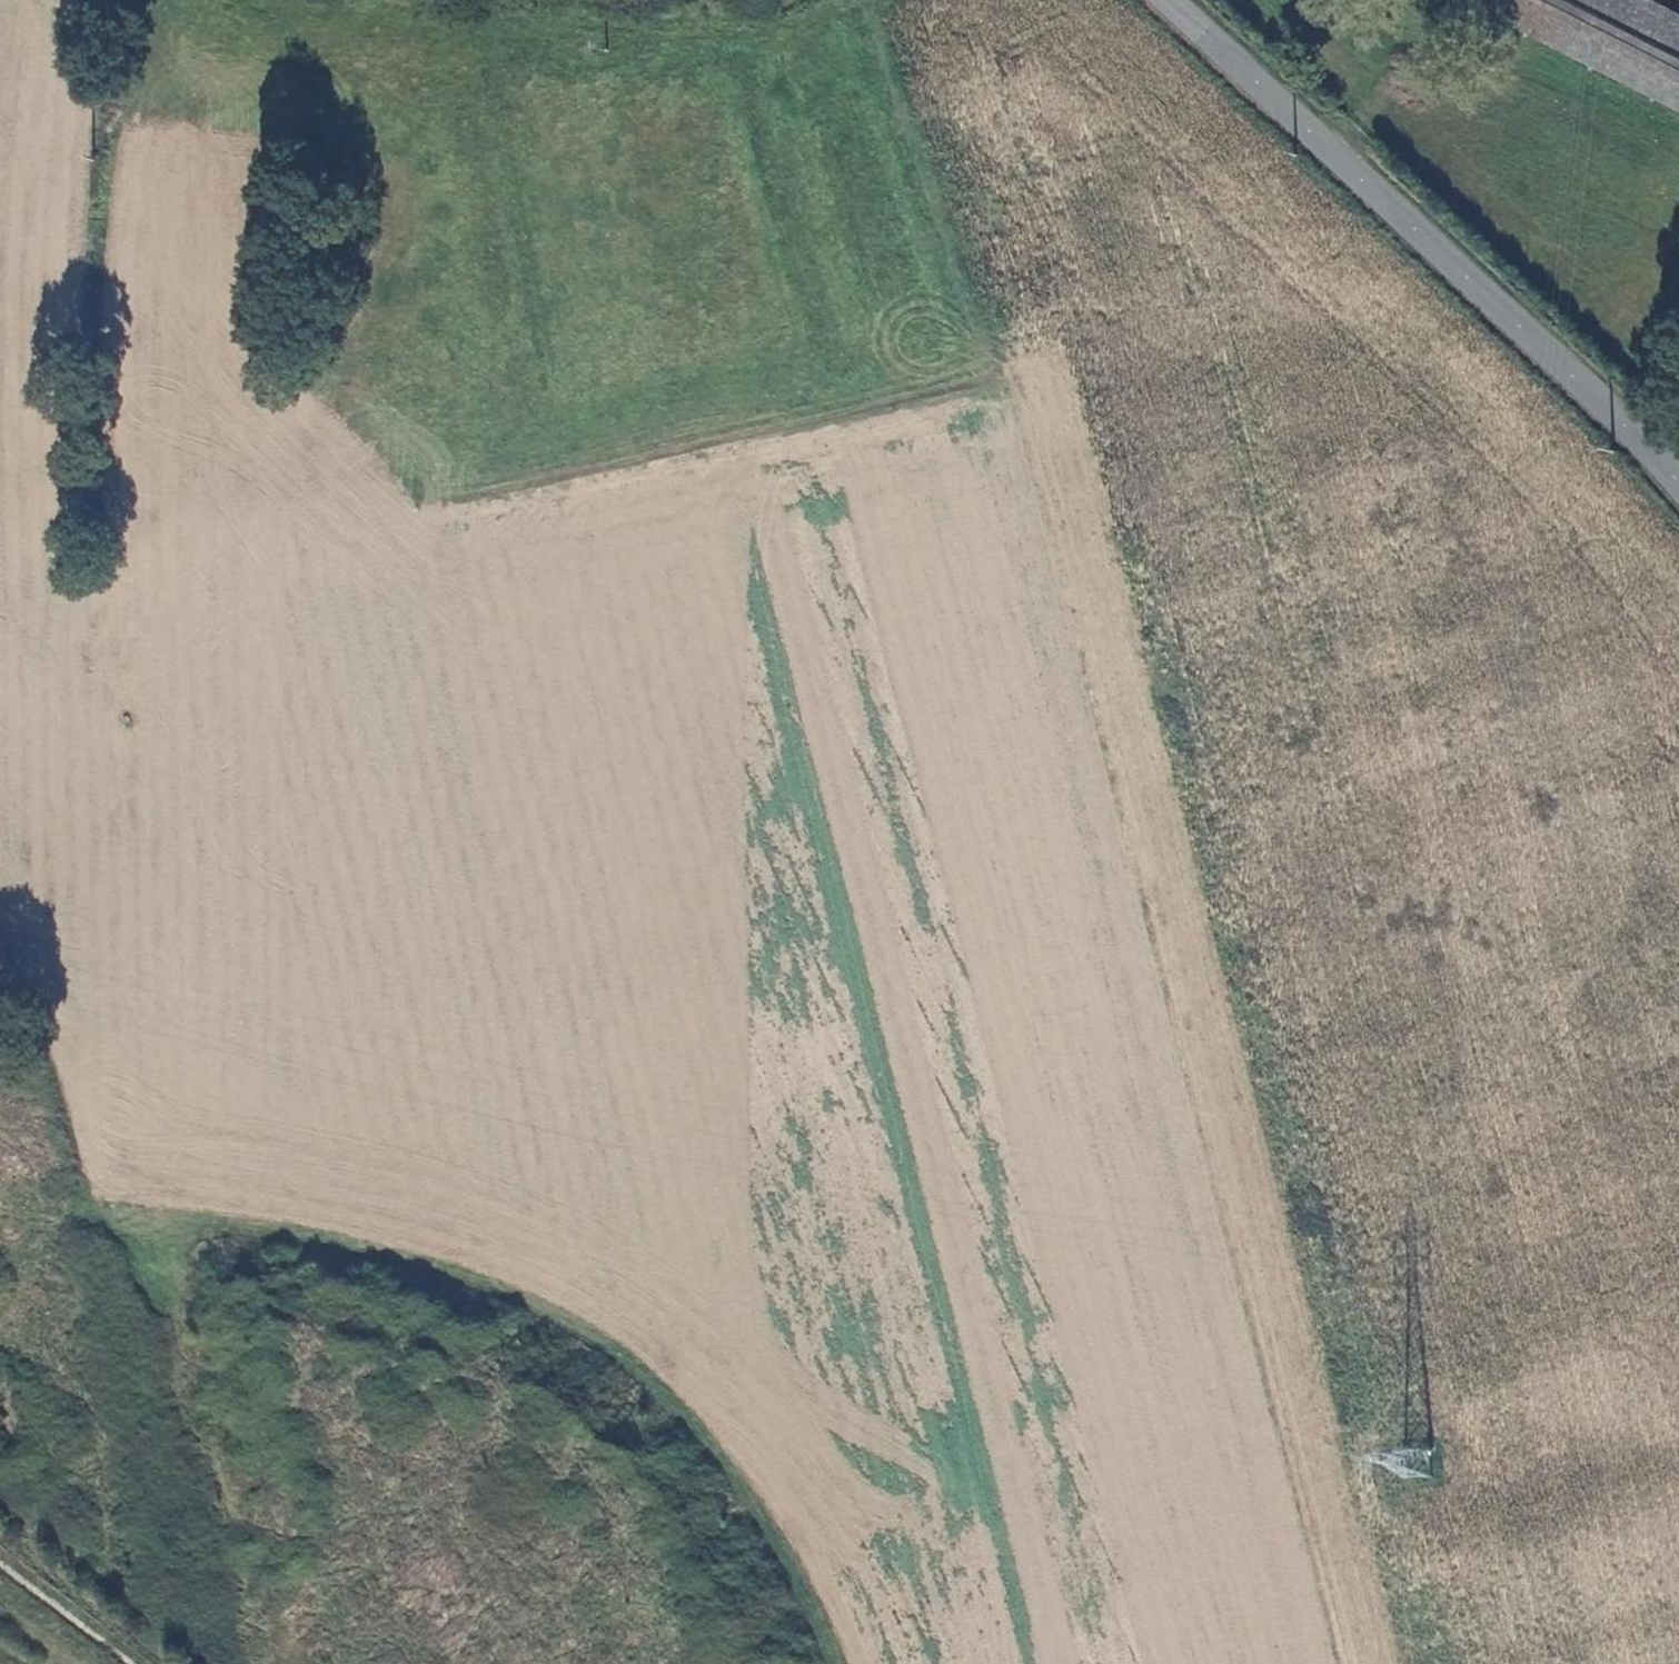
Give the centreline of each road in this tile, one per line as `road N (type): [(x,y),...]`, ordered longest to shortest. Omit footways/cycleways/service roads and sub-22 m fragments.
road 1 (tertiary): [(1172,0),(1623,415),(1678,479)]
road 2 (track): [(108,1663),(0,1580)]

